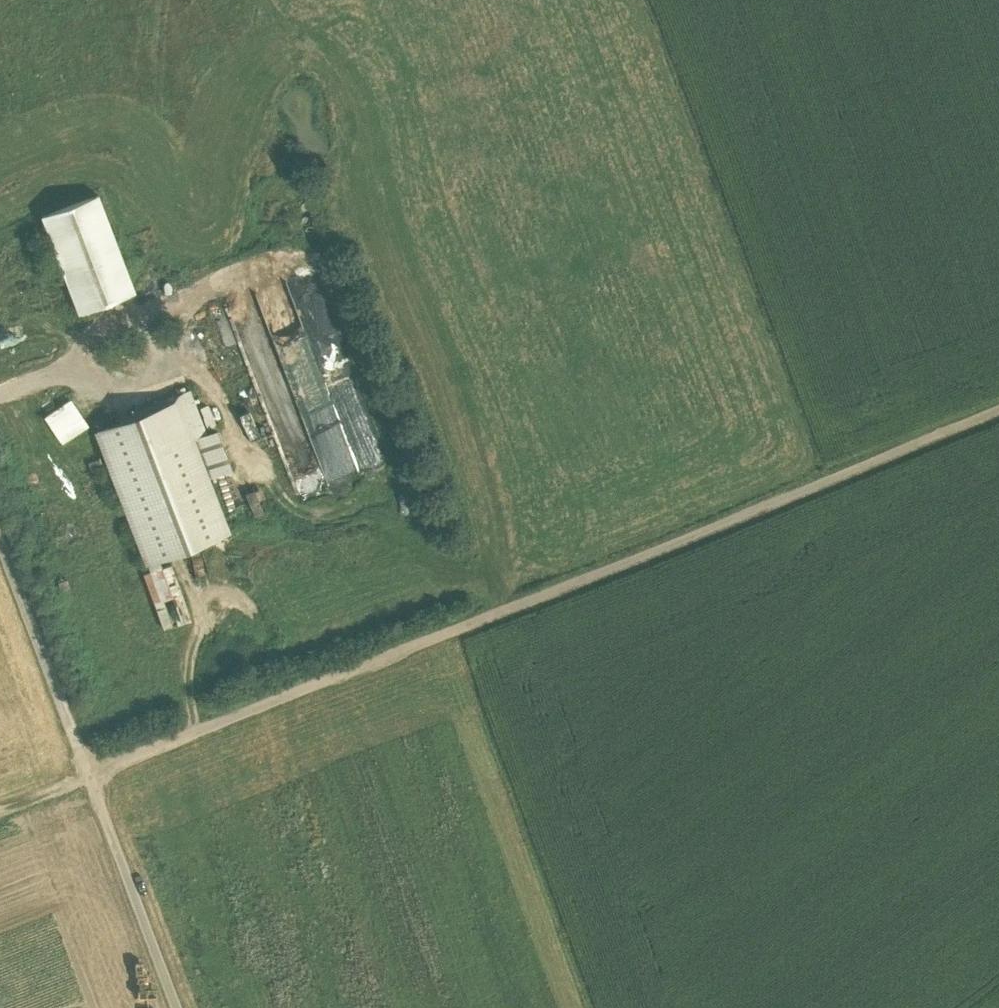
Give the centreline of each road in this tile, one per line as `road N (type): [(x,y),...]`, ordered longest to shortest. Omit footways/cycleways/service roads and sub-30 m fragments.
road 1 (track): [(0,810),(998,412)]
road 2 (track): [(177,1007),(0,537)]

